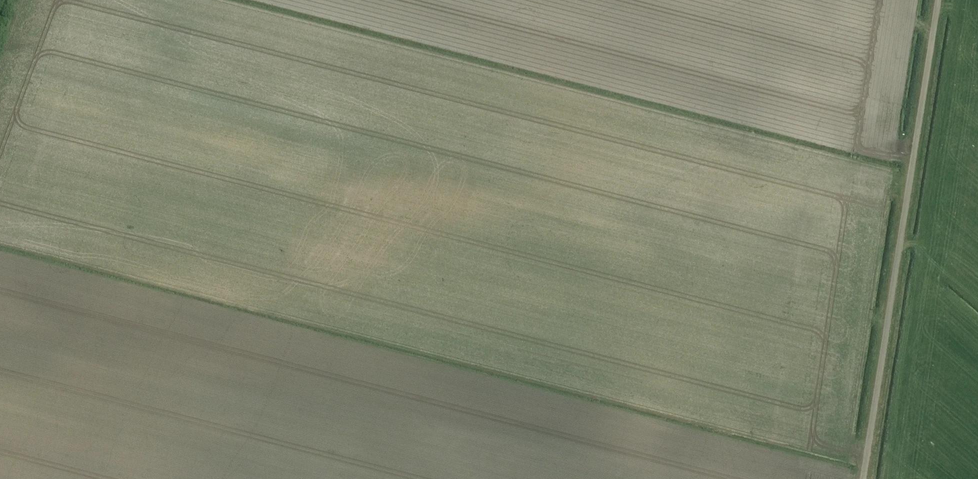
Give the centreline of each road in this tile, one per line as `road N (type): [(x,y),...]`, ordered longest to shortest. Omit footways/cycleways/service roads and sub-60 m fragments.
road 1 (unclassified): [(864,478),(939,0)]

